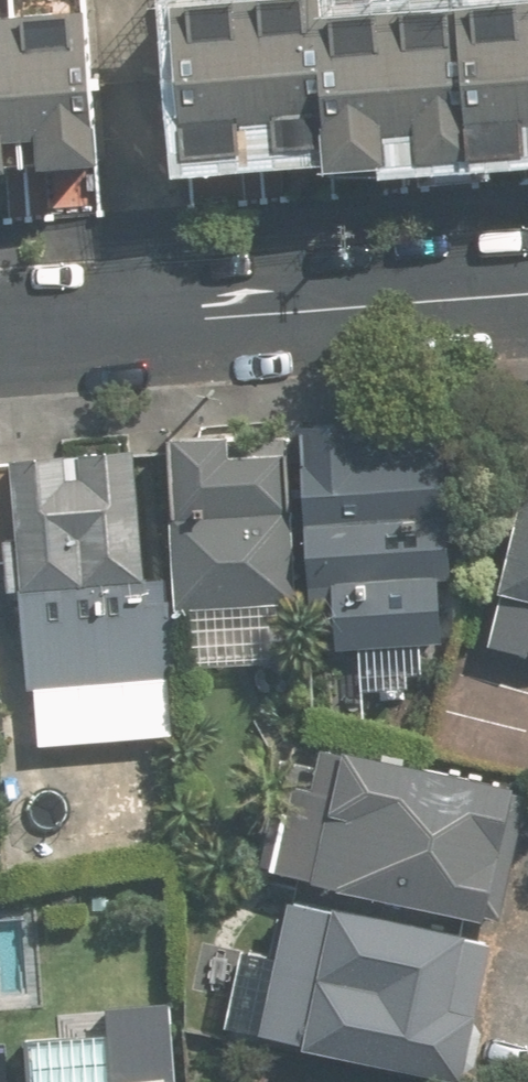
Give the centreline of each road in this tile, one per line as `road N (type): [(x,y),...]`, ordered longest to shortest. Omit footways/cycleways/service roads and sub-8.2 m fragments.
road 1 (residential): [(527,293),(0,330)]

